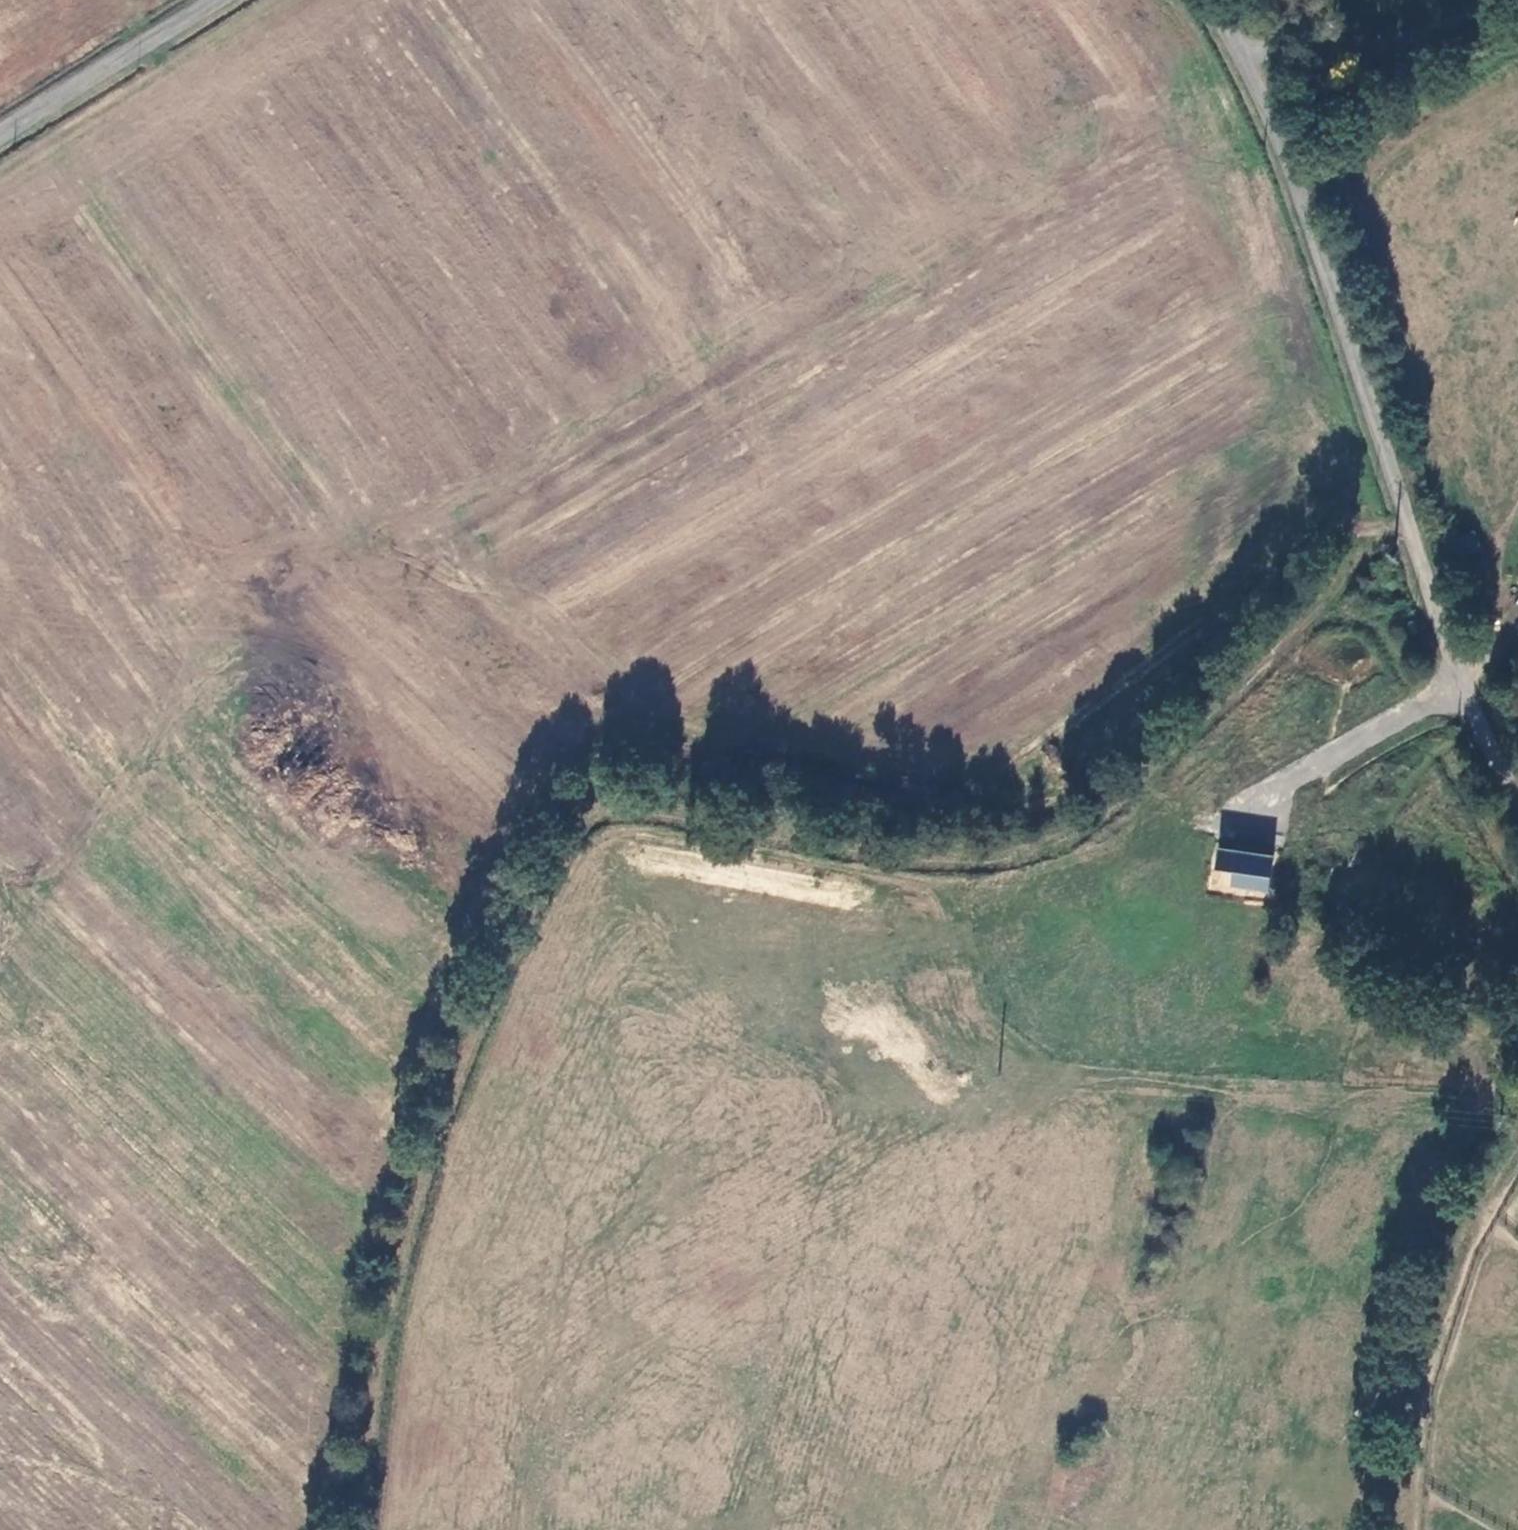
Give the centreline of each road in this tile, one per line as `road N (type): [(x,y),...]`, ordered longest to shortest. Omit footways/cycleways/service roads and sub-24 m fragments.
road 1 (unclassified): [(1208,0),(1278,133),(1459,679),(1517,799)]
road 2 (unclassified): [(0,135),(216,0)]

